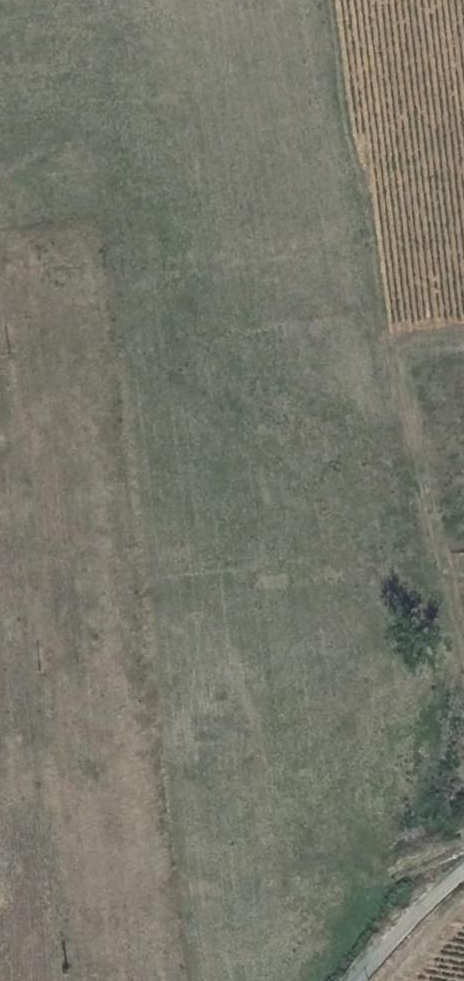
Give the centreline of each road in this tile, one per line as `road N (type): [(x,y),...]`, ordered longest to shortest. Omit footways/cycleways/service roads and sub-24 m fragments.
road 1 (unclassified): [(463,875),(361,980)]

